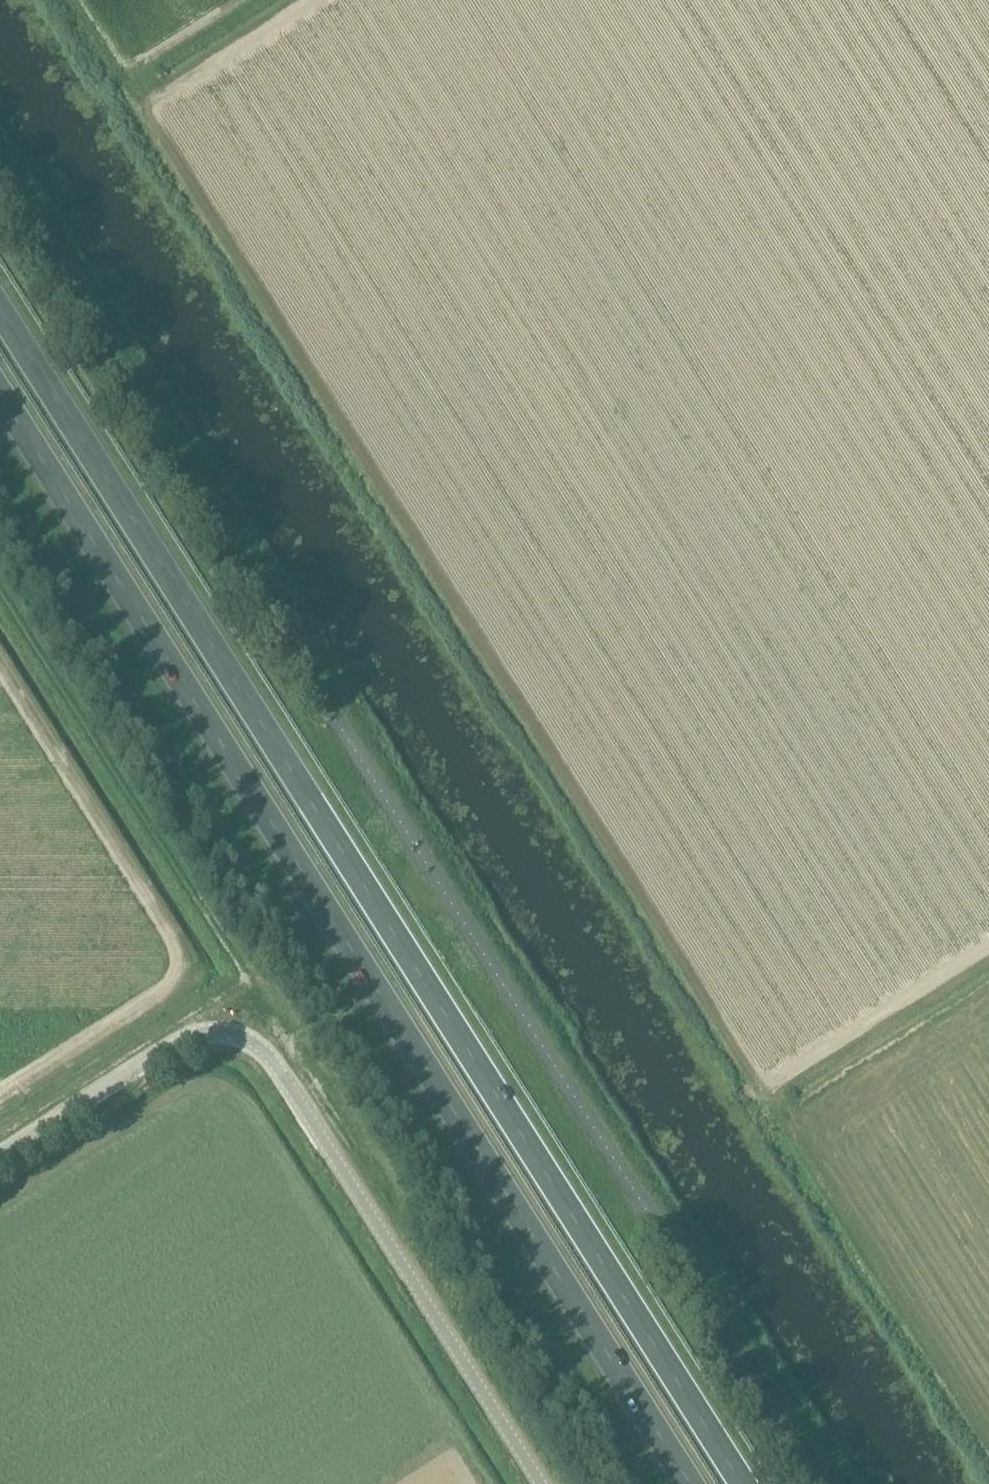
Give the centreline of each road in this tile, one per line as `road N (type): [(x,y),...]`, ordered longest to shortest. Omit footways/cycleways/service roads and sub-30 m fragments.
road 1 (trunk): [(742,1483),(0,311)]
road 2 (trunk): [(0,394),(690,1483)]
road 3 (unclassified): [(541,1483),(256,1044),(225,1031),(193,1034),(0,1154)]

